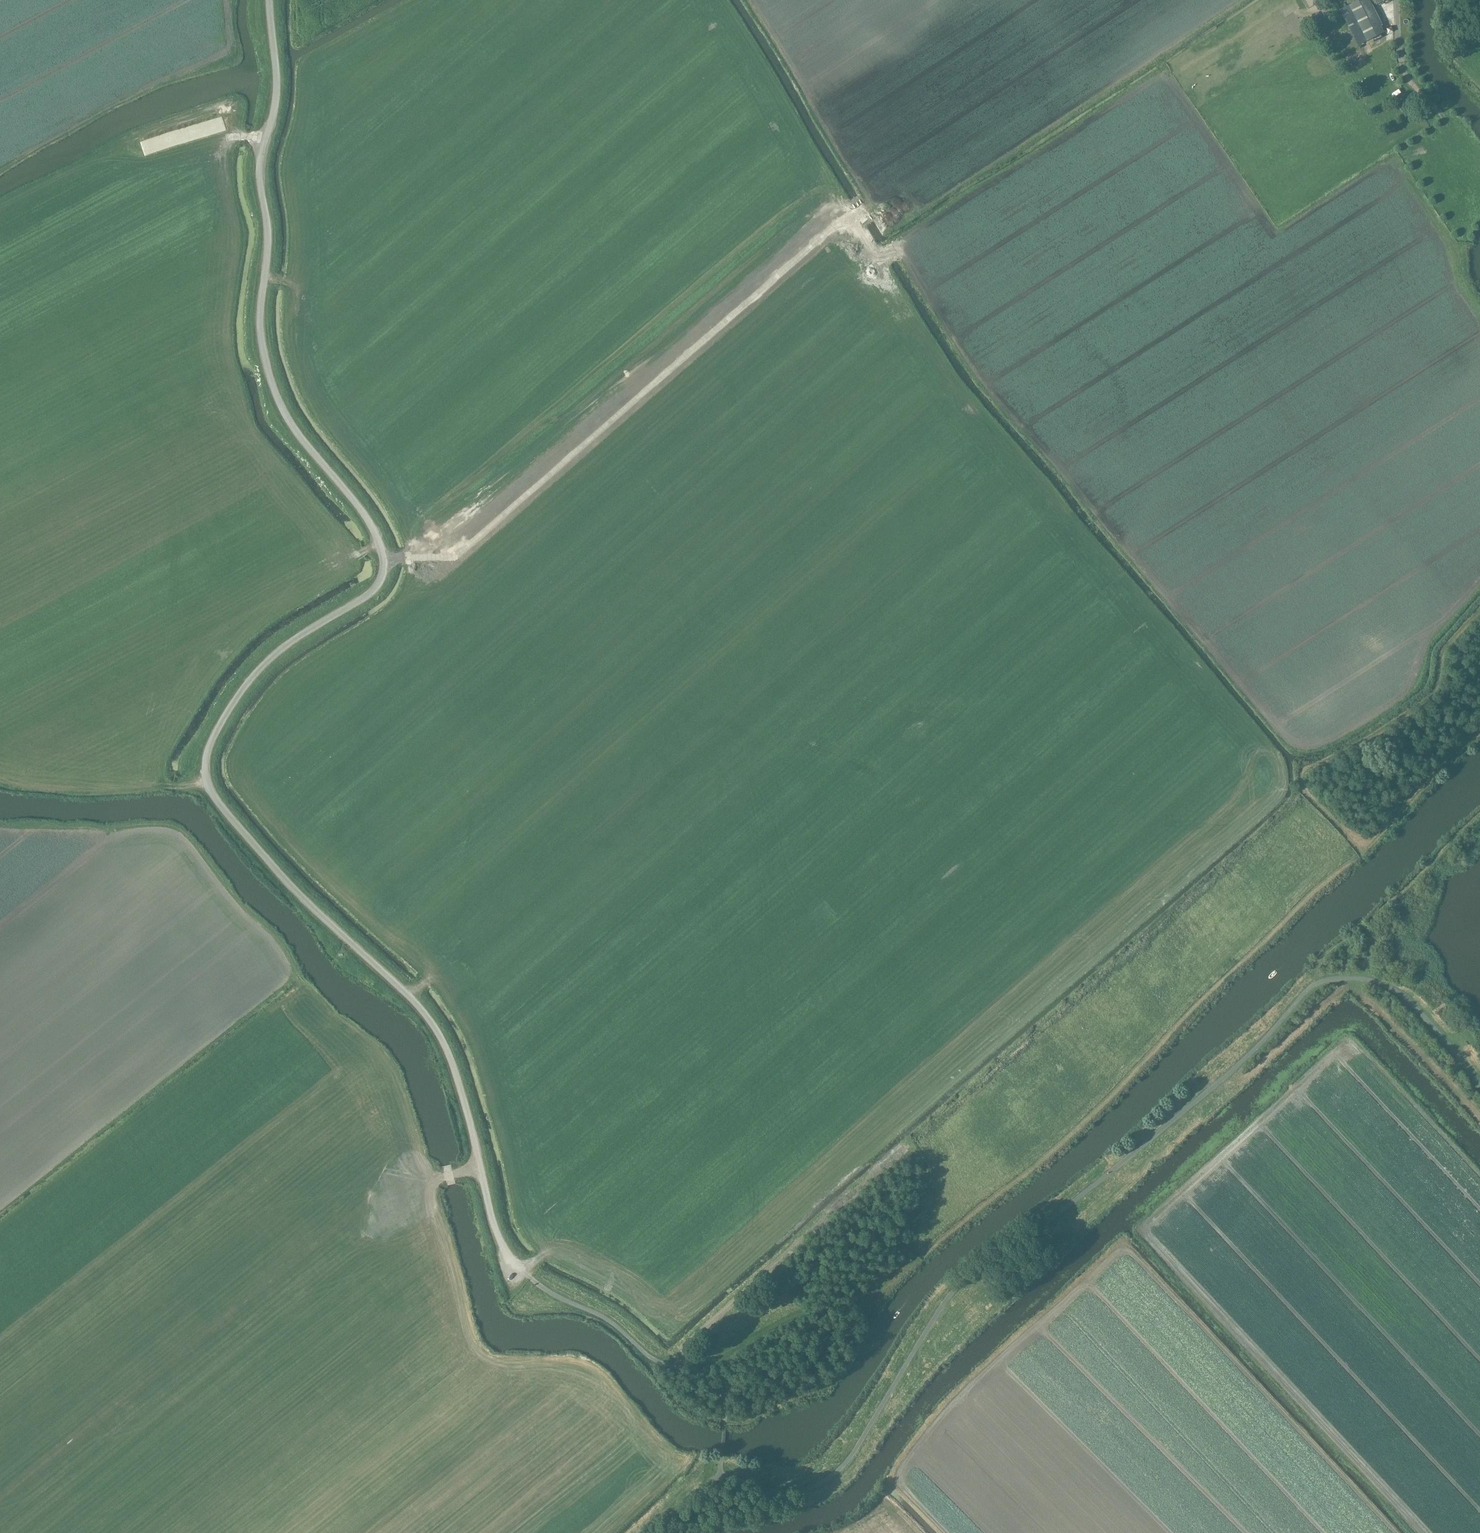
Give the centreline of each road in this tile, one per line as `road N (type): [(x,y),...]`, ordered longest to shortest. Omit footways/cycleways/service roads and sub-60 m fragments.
road 1 (unclassified): [(527,1275),(497,1231),(462,1080),(442,1032),(279,868),(222,805),(206,774),(213,744),(266,665),(374,594),(389,569),(378,531),(291,423),(270,371),(264,326),(272,234),(262,167),(280,89),(273,0)]

